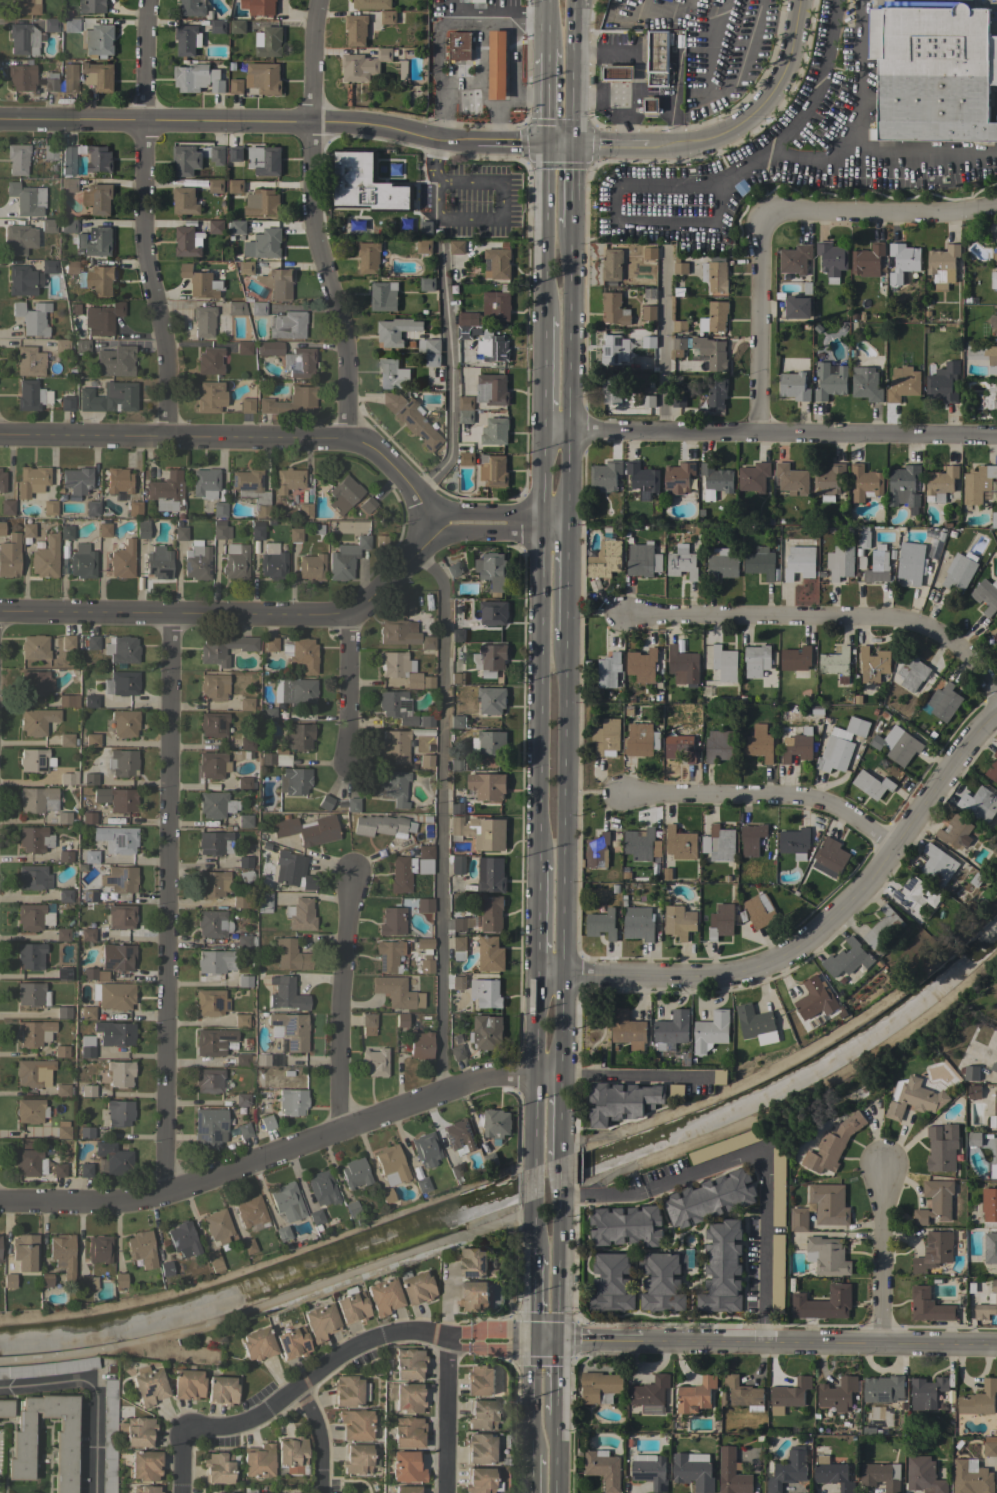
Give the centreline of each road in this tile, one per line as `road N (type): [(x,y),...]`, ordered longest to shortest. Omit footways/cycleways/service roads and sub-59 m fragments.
road 1 (tertiary): [(185,1432),(246,1424),(363,1344),(398,1336),(996,1346)]
road 2 (tertiary): [(0,613),(350,618),(429,527),(566,530)]
road 3 (residential): [(0,1201),(163,1198),(492,1077),(561,1074)]
road 4 (residential): [(173,618),(163,1198)]
road 5 (tertiary): [(0,119),(355,124),(466,143),(569,147)]
road 6 (residential): [(562,977),(728,978),(811,938),(944,767),(996,716)]
road 7 (tertiary): [(0,432),(345,436),(374,451),(429,527)]
road 8 (residential): [(541,428),(996,441)]
road 9 (residential): [(317,0),(311,223),(346,359),(345,436)]
road 10 (residential): [(147,0),(142,247),(164,343),(166,435)]
road 11 (primary): [(541,428),(534,858)]
road 12 (residential): [(996,693),(953,648),(909,626),(622,618)]
road 13 (primary): [(562,977),(565,638)]
road 14 (primary): [(566,530),(568,229)]
road 15 (residential): [(618,793),(788,795),(832,807),(891,842)]
road 16 (residential): [(348,879),(339,1130)]
road 17 (tertiary): [(646,149),(710,140),(763,108),(783,80),(801,0)]
road 18 (residential): [(786,211),(766,218),(759,236),(761,437)]
road 19 (residential): [(786,211),(943,212),(996,204)]
road 20 (primary): [(532,977),(531,1158)]
road 21 (residential): [(883,1172),(883,1349)]
road 22 (primary): [(544,145),(543,317)]
road 23 (residential): [(445,1492),(448,1341)]
road 24 (residential): [(350,618),(352,767)]
road 25 (primary): [(569,147),(574,0)]
road 26 (residential): [(94,1492),(94,1387),(81,1380)]

